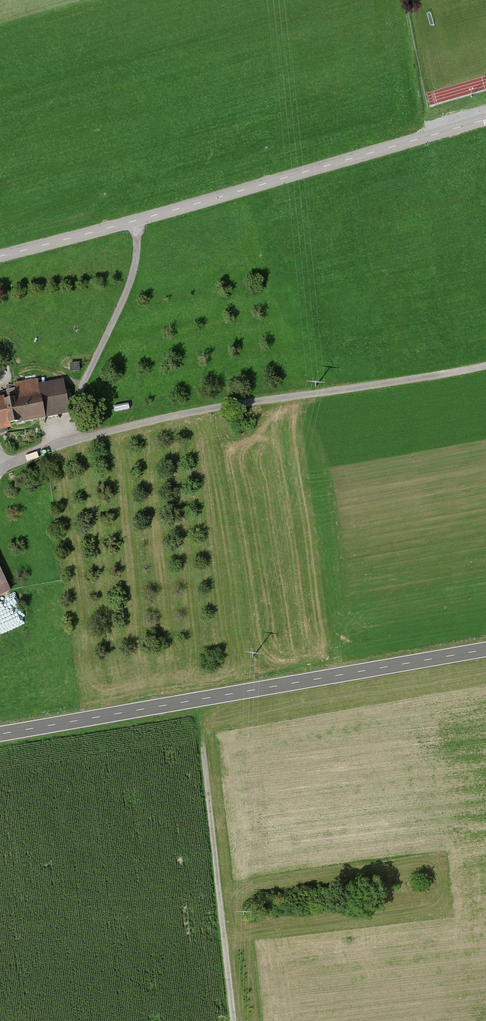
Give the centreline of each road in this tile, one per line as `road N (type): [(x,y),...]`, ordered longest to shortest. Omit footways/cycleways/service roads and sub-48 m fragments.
road 1 (tertiary): [(485,120),(0,255)]
road 2 (primary): [(0,735),(485,650)]
road 3 (track): [(78,439),(485,366)]
road 4 (track): [(236,1020),(205,754)]
road 5 (track): [(138,221),(131,283),(77,399),(78,439)]

